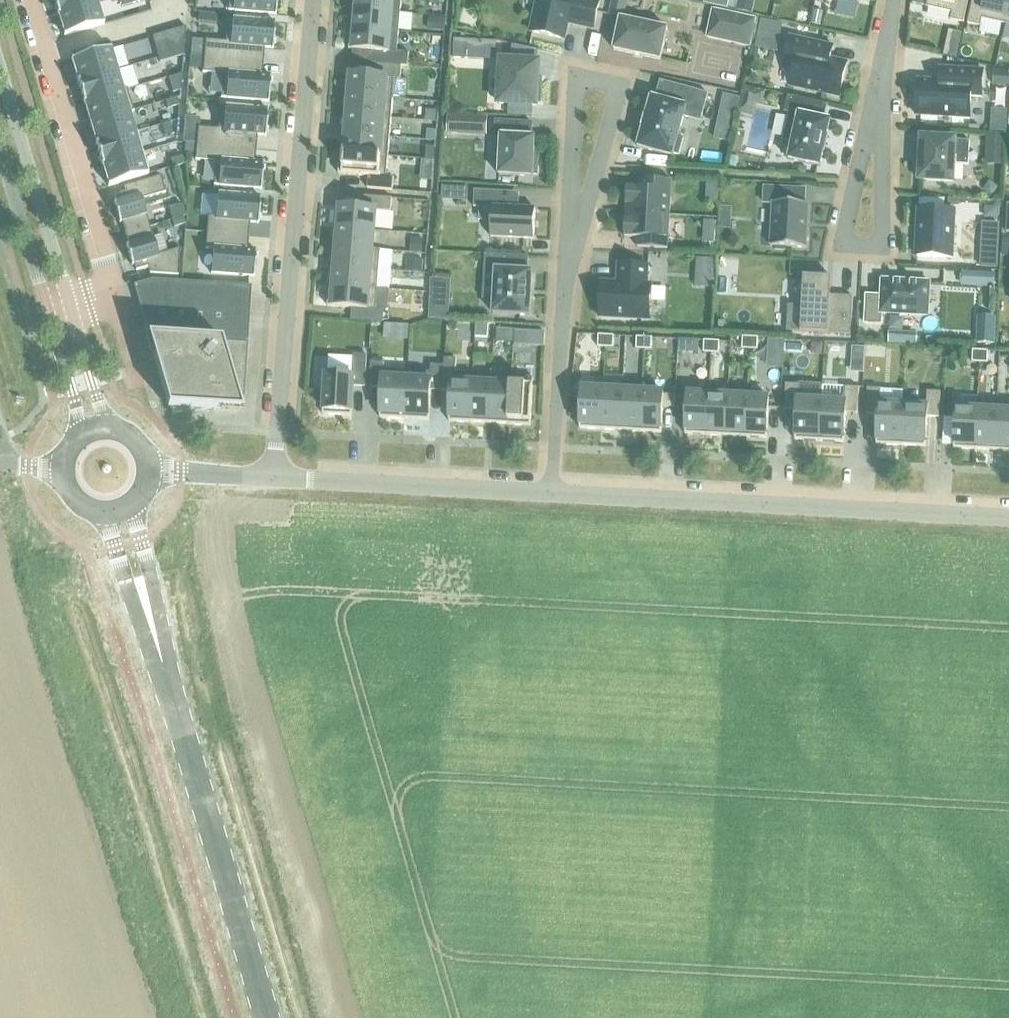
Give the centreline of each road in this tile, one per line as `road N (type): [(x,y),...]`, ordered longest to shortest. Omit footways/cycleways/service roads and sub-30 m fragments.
road 1 (residential): [(307,0),(274,478)]
road 2 (residential): [(549,495),(1008,517)]
road 3 (tertiary): [(162,662),(267,1017)]
road 4 (residential): [(32,0),(112,295)]
road 5 (residential): [(579,208),(549,495)]
road 6 (residential): [(274,478),(549,495)]
road 7 (residential): [(579,208),(592,189),(613,115),(616,96),(598,81),(580,85),(574,100),(570,189)]
road 8 (tertiary): [(70,308),(0,73)]
road 9 (residential): [(875,129),(860,147),(844,227),(861,247),(882,233),(883,152)]
road 10 (tertiary): [(0,150),(49,314)]
road 11 (tertiary): [(96,511),(162,662)]
road 12 (tertiary): [(162,662),(135,502)]
road 13 (residential): [(897,0),(875,129)]
road 14 (tertiary): [(49,314),(77,438)]
road 15 (tertiary): [(106,428),(70,308)]
road 16 (residential): [(149,471),(274,478)]

